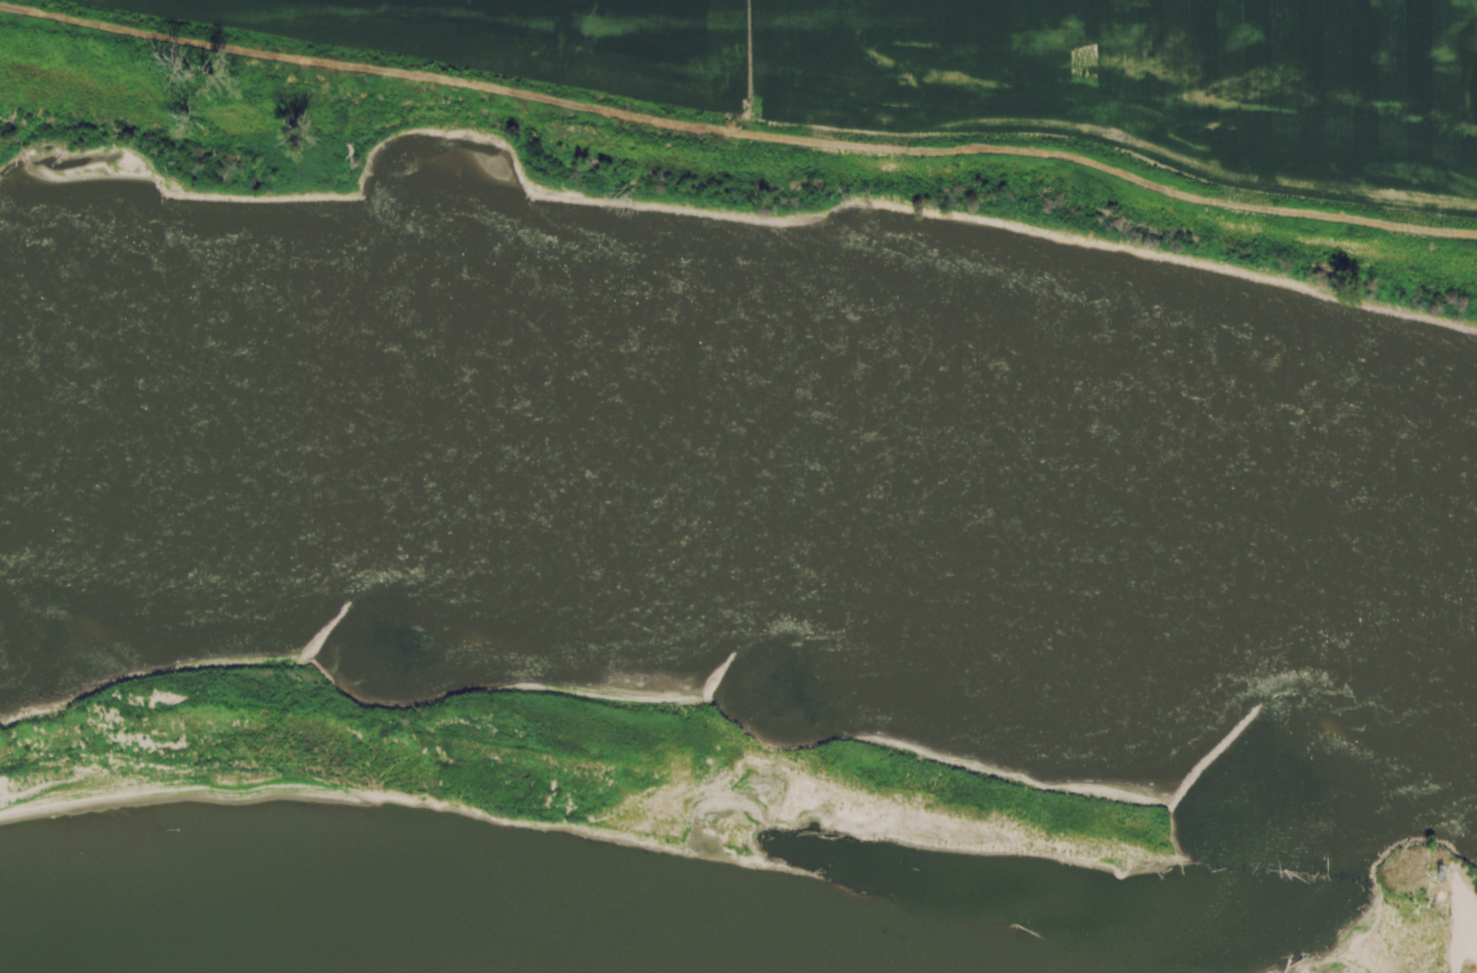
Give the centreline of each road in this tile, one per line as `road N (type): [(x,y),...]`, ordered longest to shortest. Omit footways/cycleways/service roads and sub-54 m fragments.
road 1 (track): [(1453,972),(1459,883),(1476,929)]

